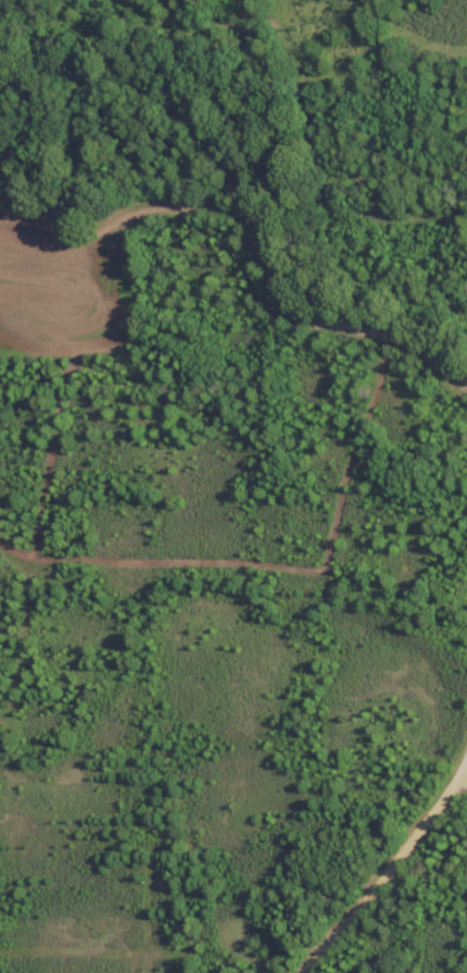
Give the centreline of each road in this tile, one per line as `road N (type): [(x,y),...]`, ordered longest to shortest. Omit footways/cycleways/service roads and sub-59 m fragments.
road 1 (residential): [(283,972),(420,832),(466,744)]

